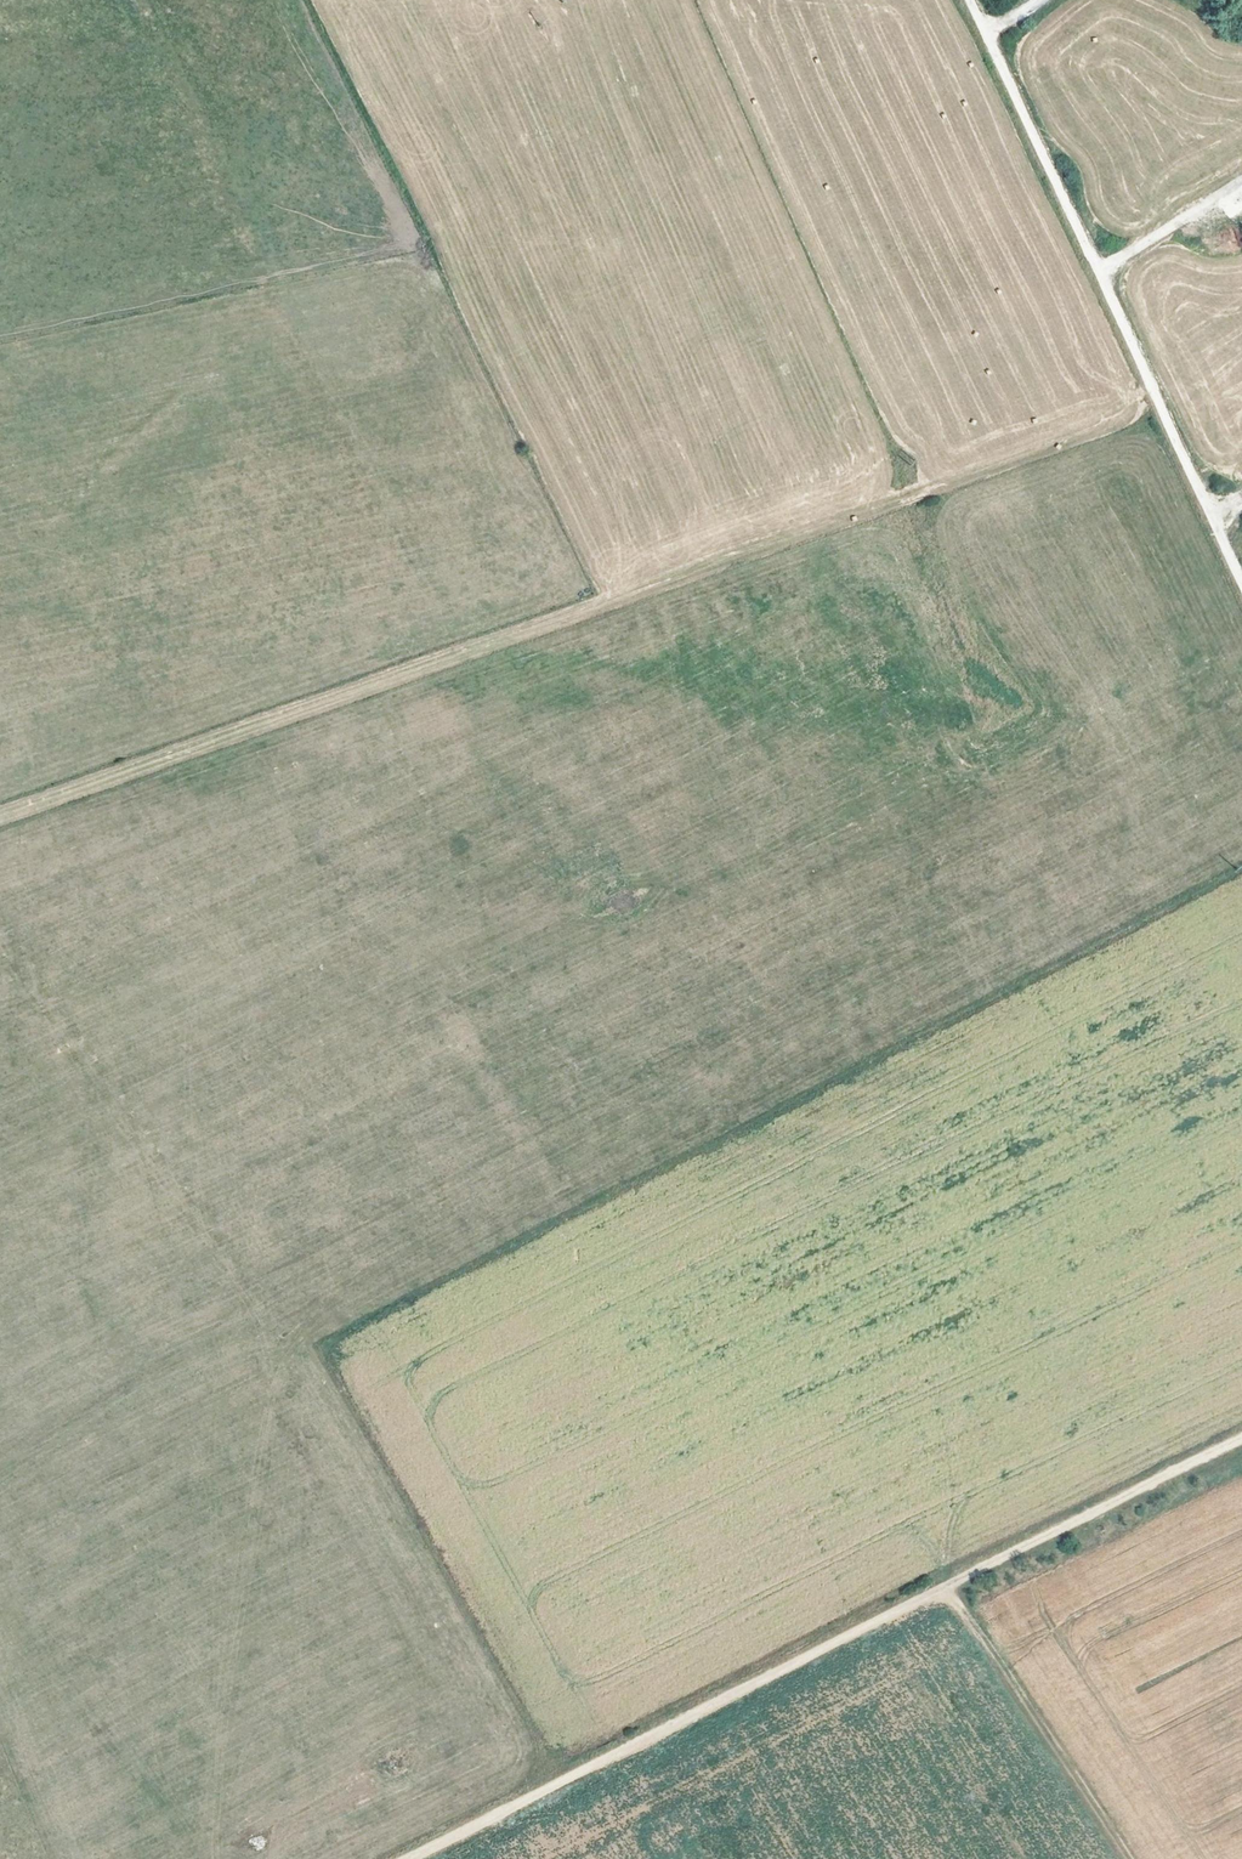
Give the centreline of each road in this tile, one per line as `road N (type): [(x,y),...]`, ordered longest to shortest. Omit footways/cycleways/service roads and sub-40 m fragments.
road 1 (track): [(1241,1442),(407,1858)]
road 2 (track): [(1241,578),(973,0)]
road 3 (track): [(936,1590),(1119,1858)]

